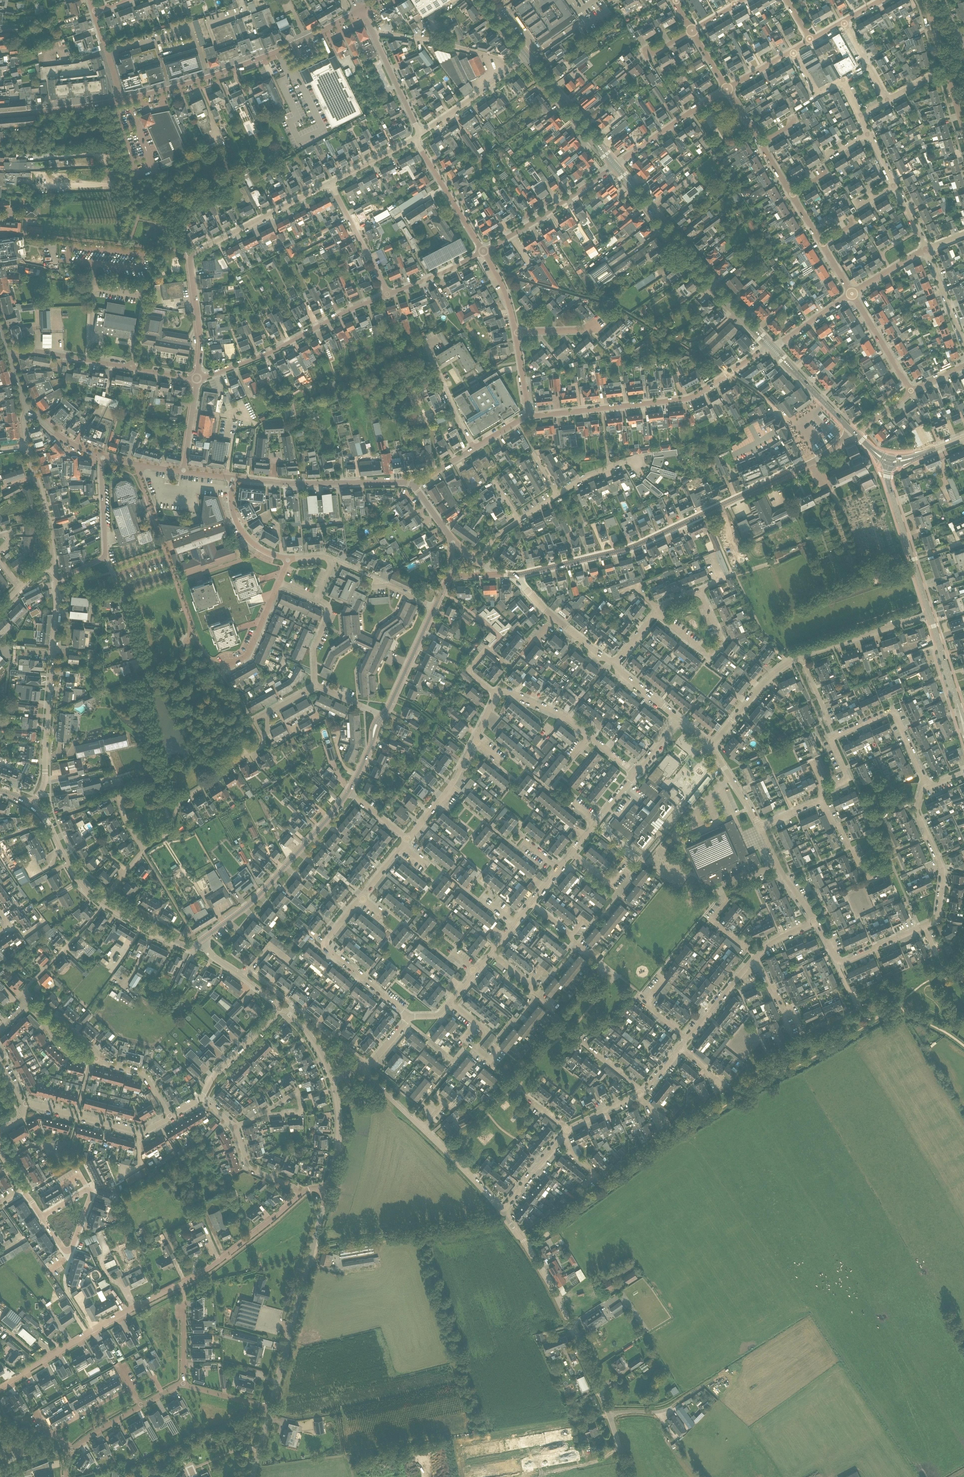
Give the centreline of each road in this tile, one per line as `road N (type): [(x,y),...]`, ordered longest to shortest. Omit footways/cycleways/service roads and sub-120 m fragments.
road 1 (tertiary): [(516,575),(631,547),(809,463),(854,433)]
road 2 (unclassified): [(626,1476),(610,1413),(569,1324),(501,1209)]
road 3 (residential): [(197,378),(191,257),(331,182)]
road 4 (residential): [(529,414),(692,398),(771,347)]
road 5 (unclassified): [(360,11),(221,72),(120,101)]
road 6 (residential): [(93,1330),(209,1269),(301,1195)]
road 7 (tertiary): [(771,347),(615,165)]
road 8 (unclassified): [(31,805),(44,781),(55,582)]
road 9 (tertiary): [(270,1409),(323,1190)]
road 10 (residential): [(821,799),(847,779),(833,737),(886,714),(897,719),(922,786)]
road 11 (tertiary): [(201,941),(273,882),(348,792)]
road 12 (residential): [(197,378),(388,295)]
road 13 (residential): [(88,361),(93,287),(142,297),(131,368)]
road 14 (track): [(503,1213),(313,1246)]
road 15 (residential): [(409,1017),(325,945),(360,897)]
road 16 (residential): [(243,976),(249,969),(369,1065)]
road 17 (tertiary): [(929,614),(888,481),(889,461)]
road 18 (residential): [(483,251),(615,165)]
road 19 (residential): [(142,849),(169,831),(183,799),(257,750)]
road 20 (residential): [(928,837),(859,867),(821,799)]
road 21 (residential): [(25,1103),(137,1131),(170,1116)]
road 22 (residential): [(509,70),(499,58),(432,41),(374,35)]
road 23 (residential): [(699,592),(719,635),(710,656),(655,612)]
road 24 (unclassified): [(414,486),(274,482)]
road 25 (tertiary): [(615,165),(527,57)]
road 26 (residential): [(924,926),(840,961),(816,922)]
road 27 (residential): [(615,165),(727,89)]
road 28 (unclassified): [(801,656),(929,614)]
road 29 (residential): [(483,251),(414,139)]
road 30 (unclassified): [(710,748),(764,684),(801,656)]
road 31 (unclassified): [(54,569),(27,445)]
road 32 (residential): [(388,295),(331,182)]
road 33 (residential): [(19,996),(105,905)]
road 34 (residential): [(474,448),(427,346),(437,339)]
road 35 (residential): [(134,667),(142,665),(105,556)]
road 36 (residential): [(407,839),(452,784),(474,739)]
road 37 (unclassified): [(0,116),(120,101)]
road 38 (tertiary): [(101,902),(72,873),(31,805)]
road 39 (residential): [(202,1097),(280,1007)]

